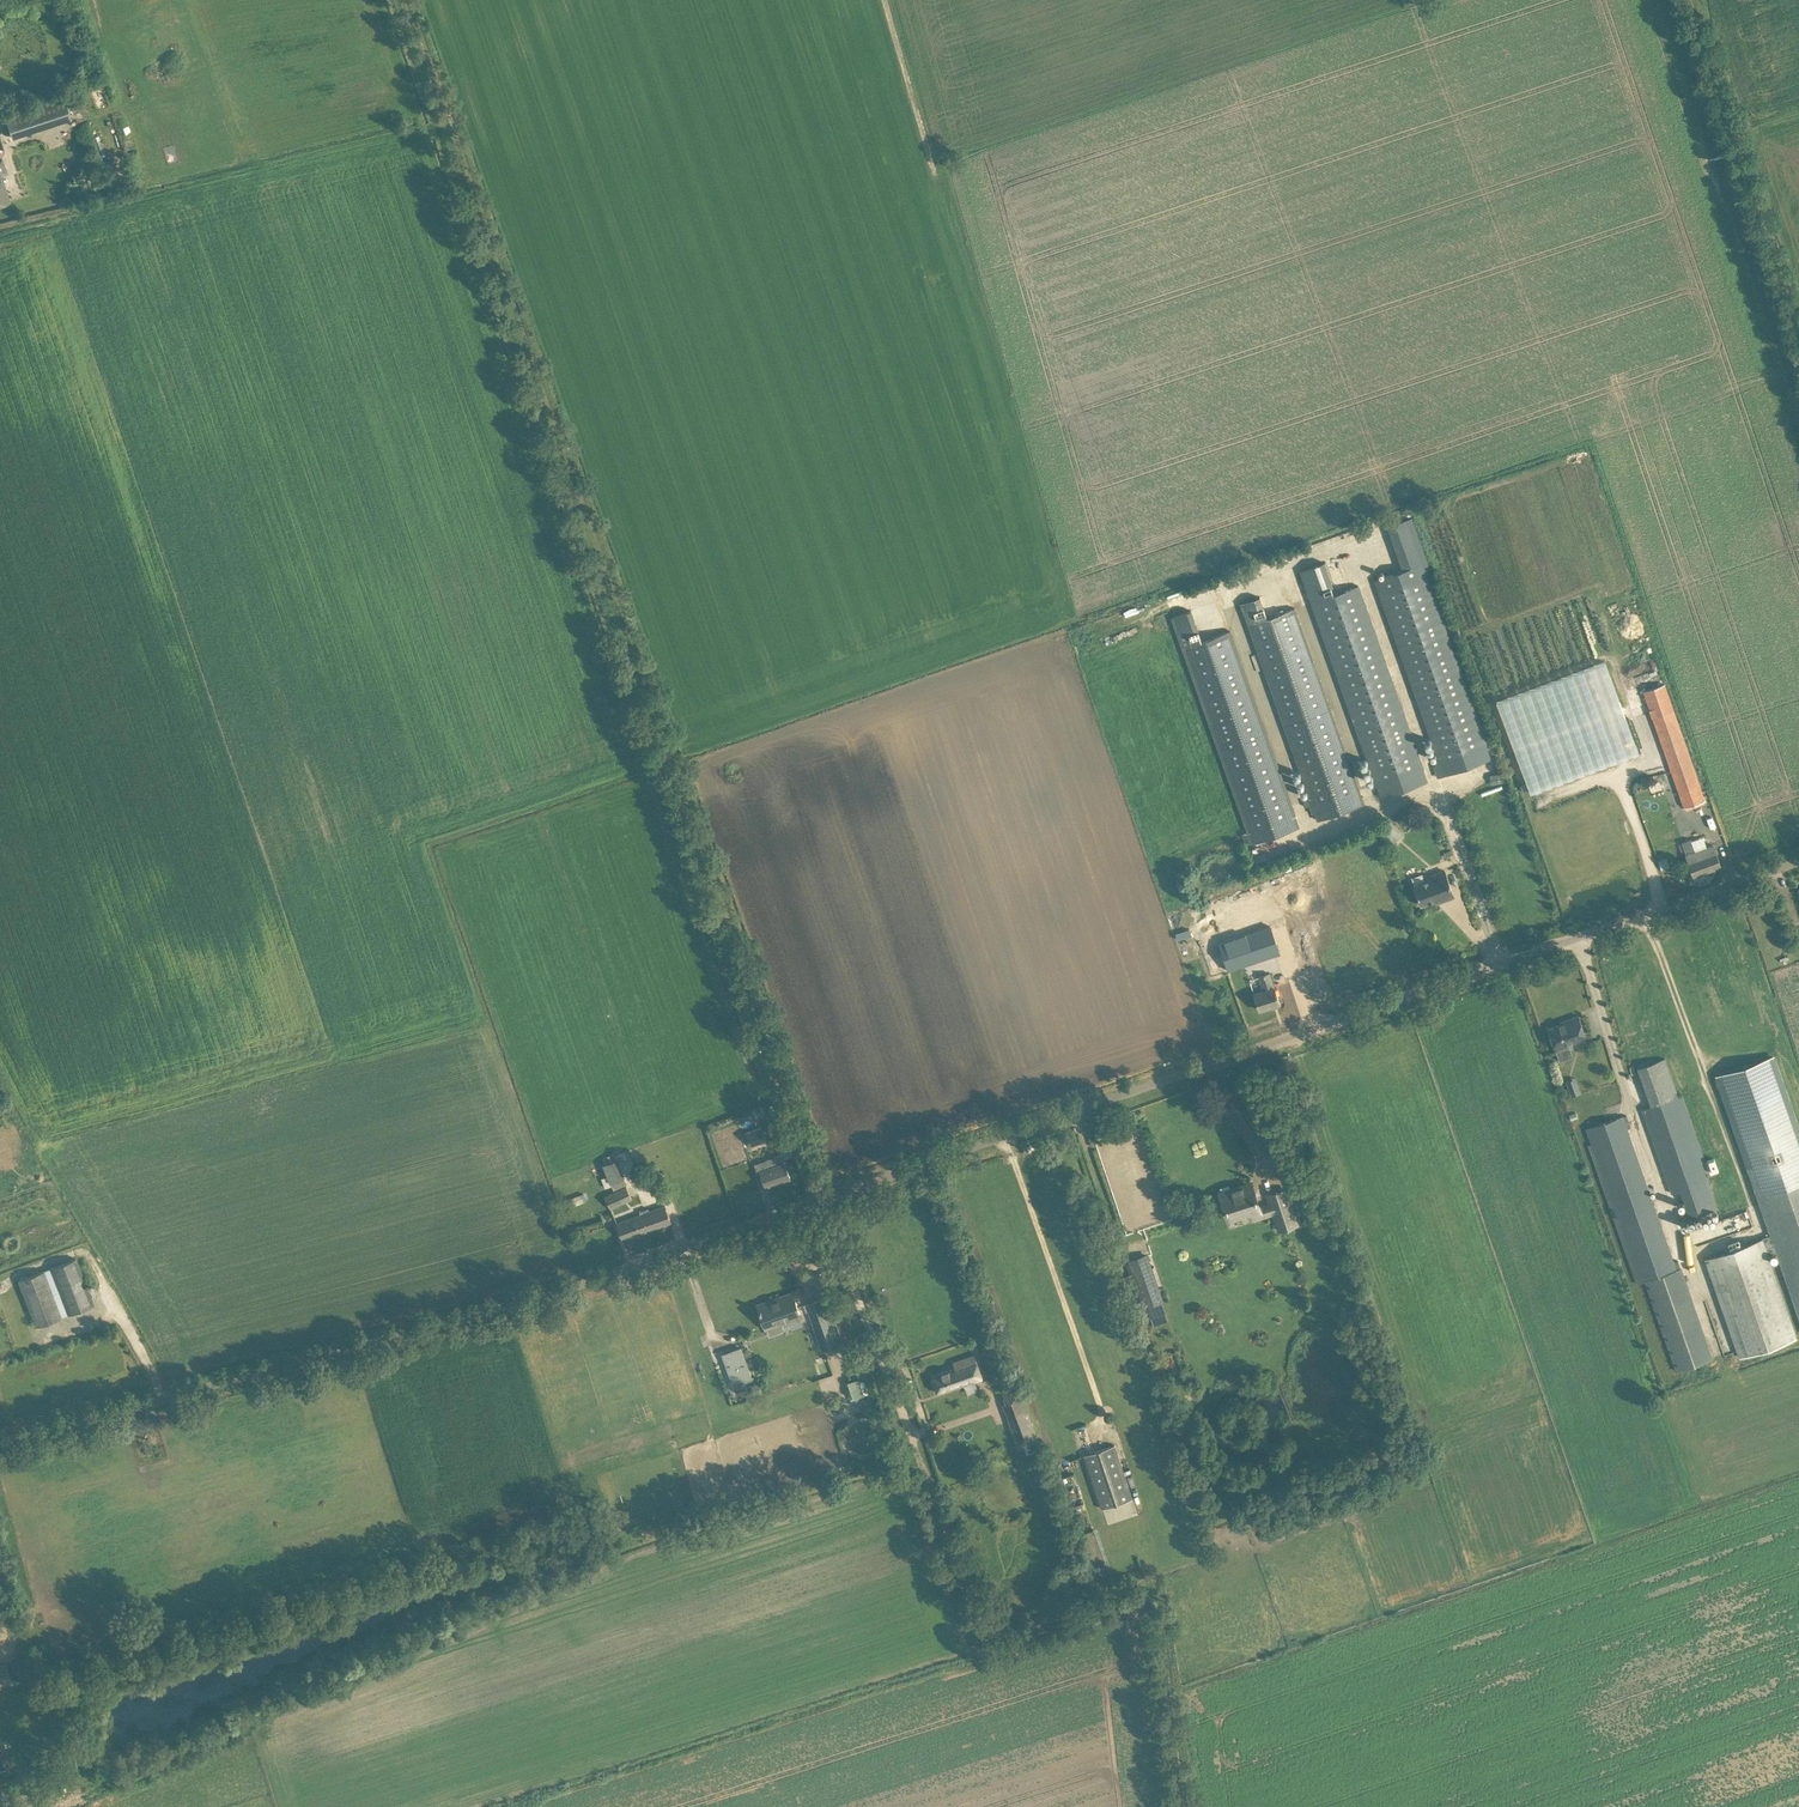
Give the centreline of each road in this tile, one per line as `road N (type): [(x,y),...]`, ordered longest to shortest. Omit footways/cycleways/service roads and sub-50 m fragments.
road 1 (unclassified): [(0,1442),(568,1292),(1798,862)]
road 2 (track): [(813,1207),(967,1650),(1160,1582),(1187,1806)]
road 3 (track): [(1686,0),(1798,336)]

